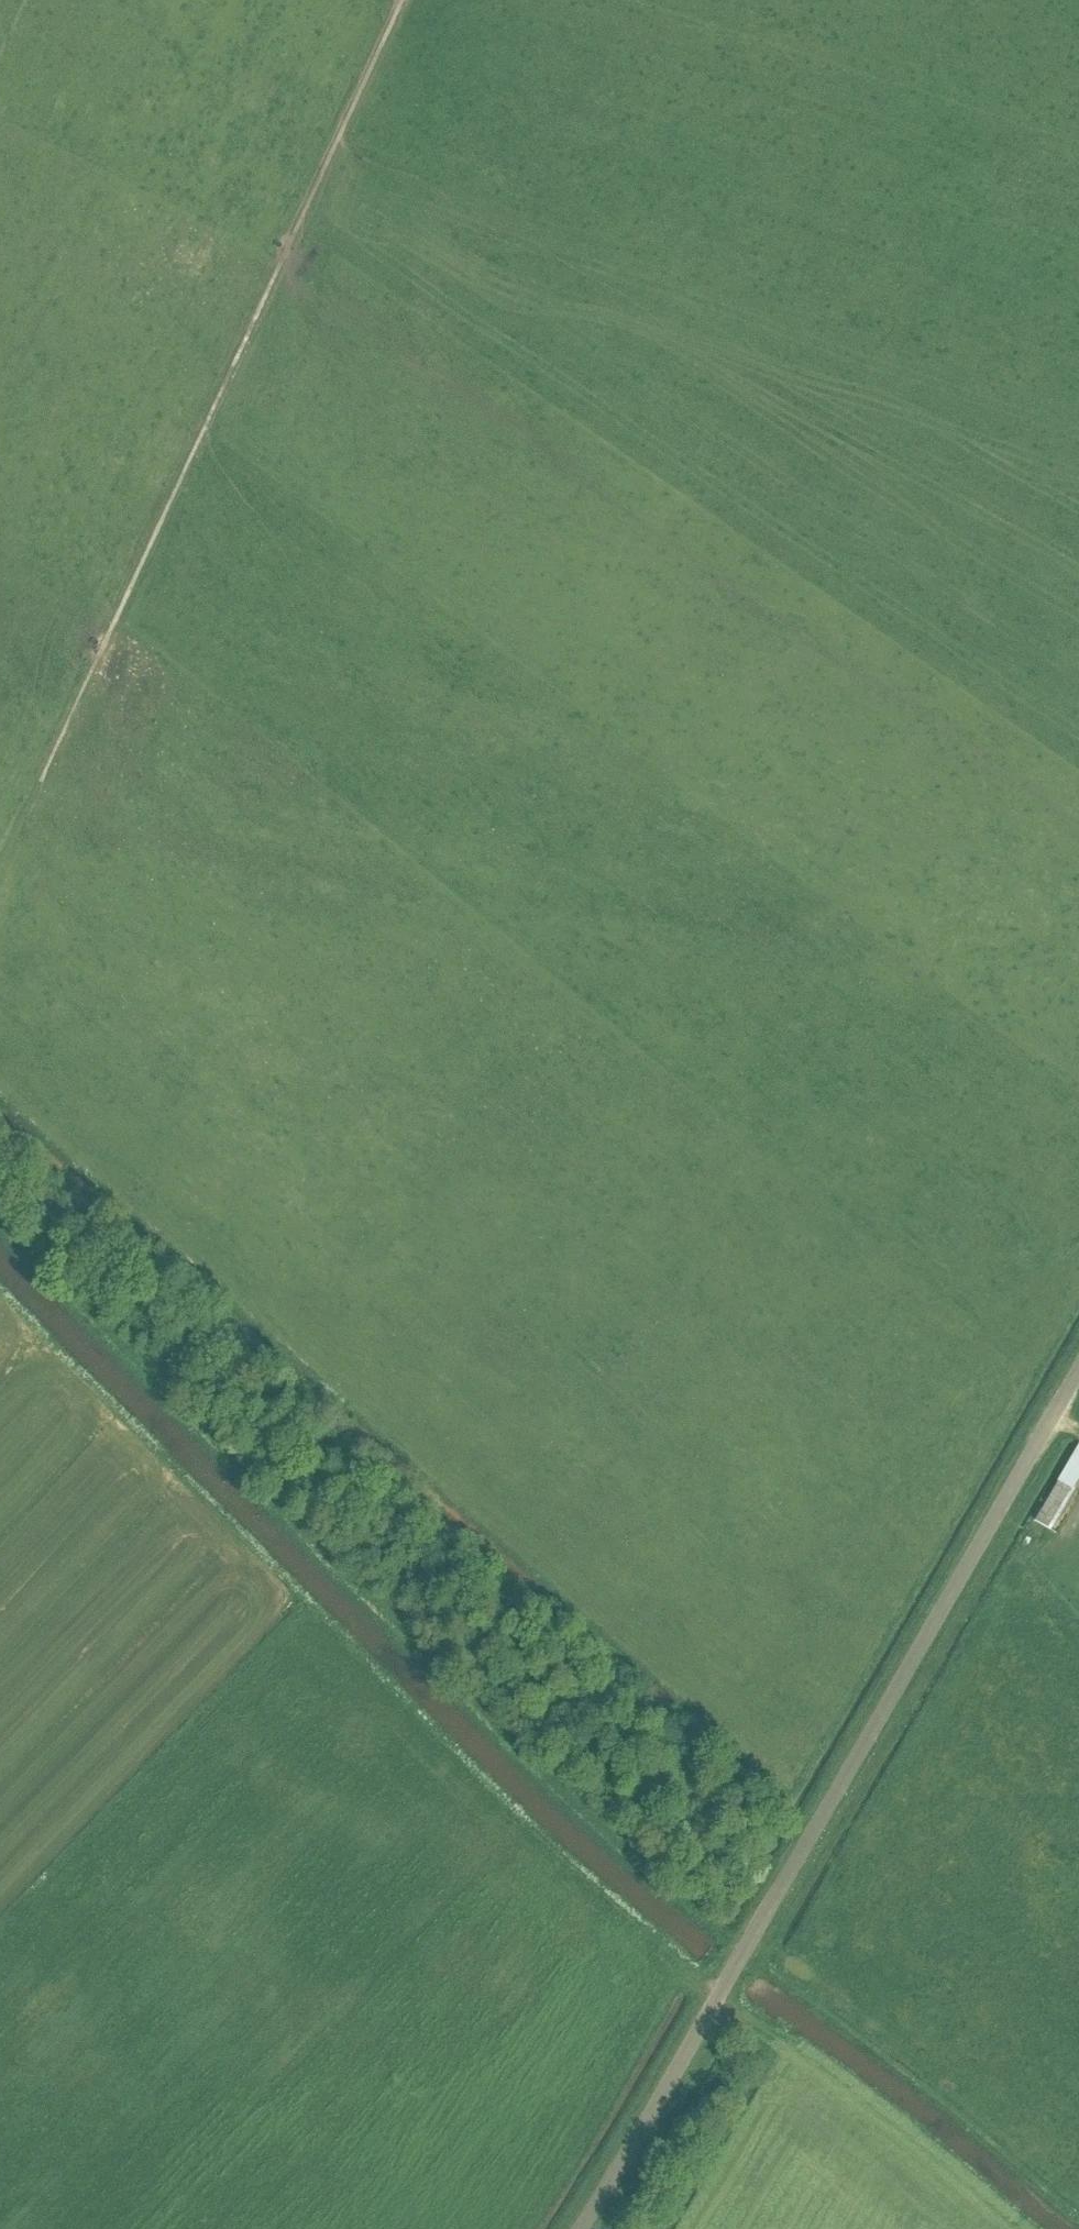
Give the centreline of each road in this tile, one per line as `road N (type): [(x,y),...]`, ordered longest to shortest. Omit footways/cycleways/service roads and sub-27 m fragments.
road 1 (unclassified): [(583,2228),(1078,1374)]

